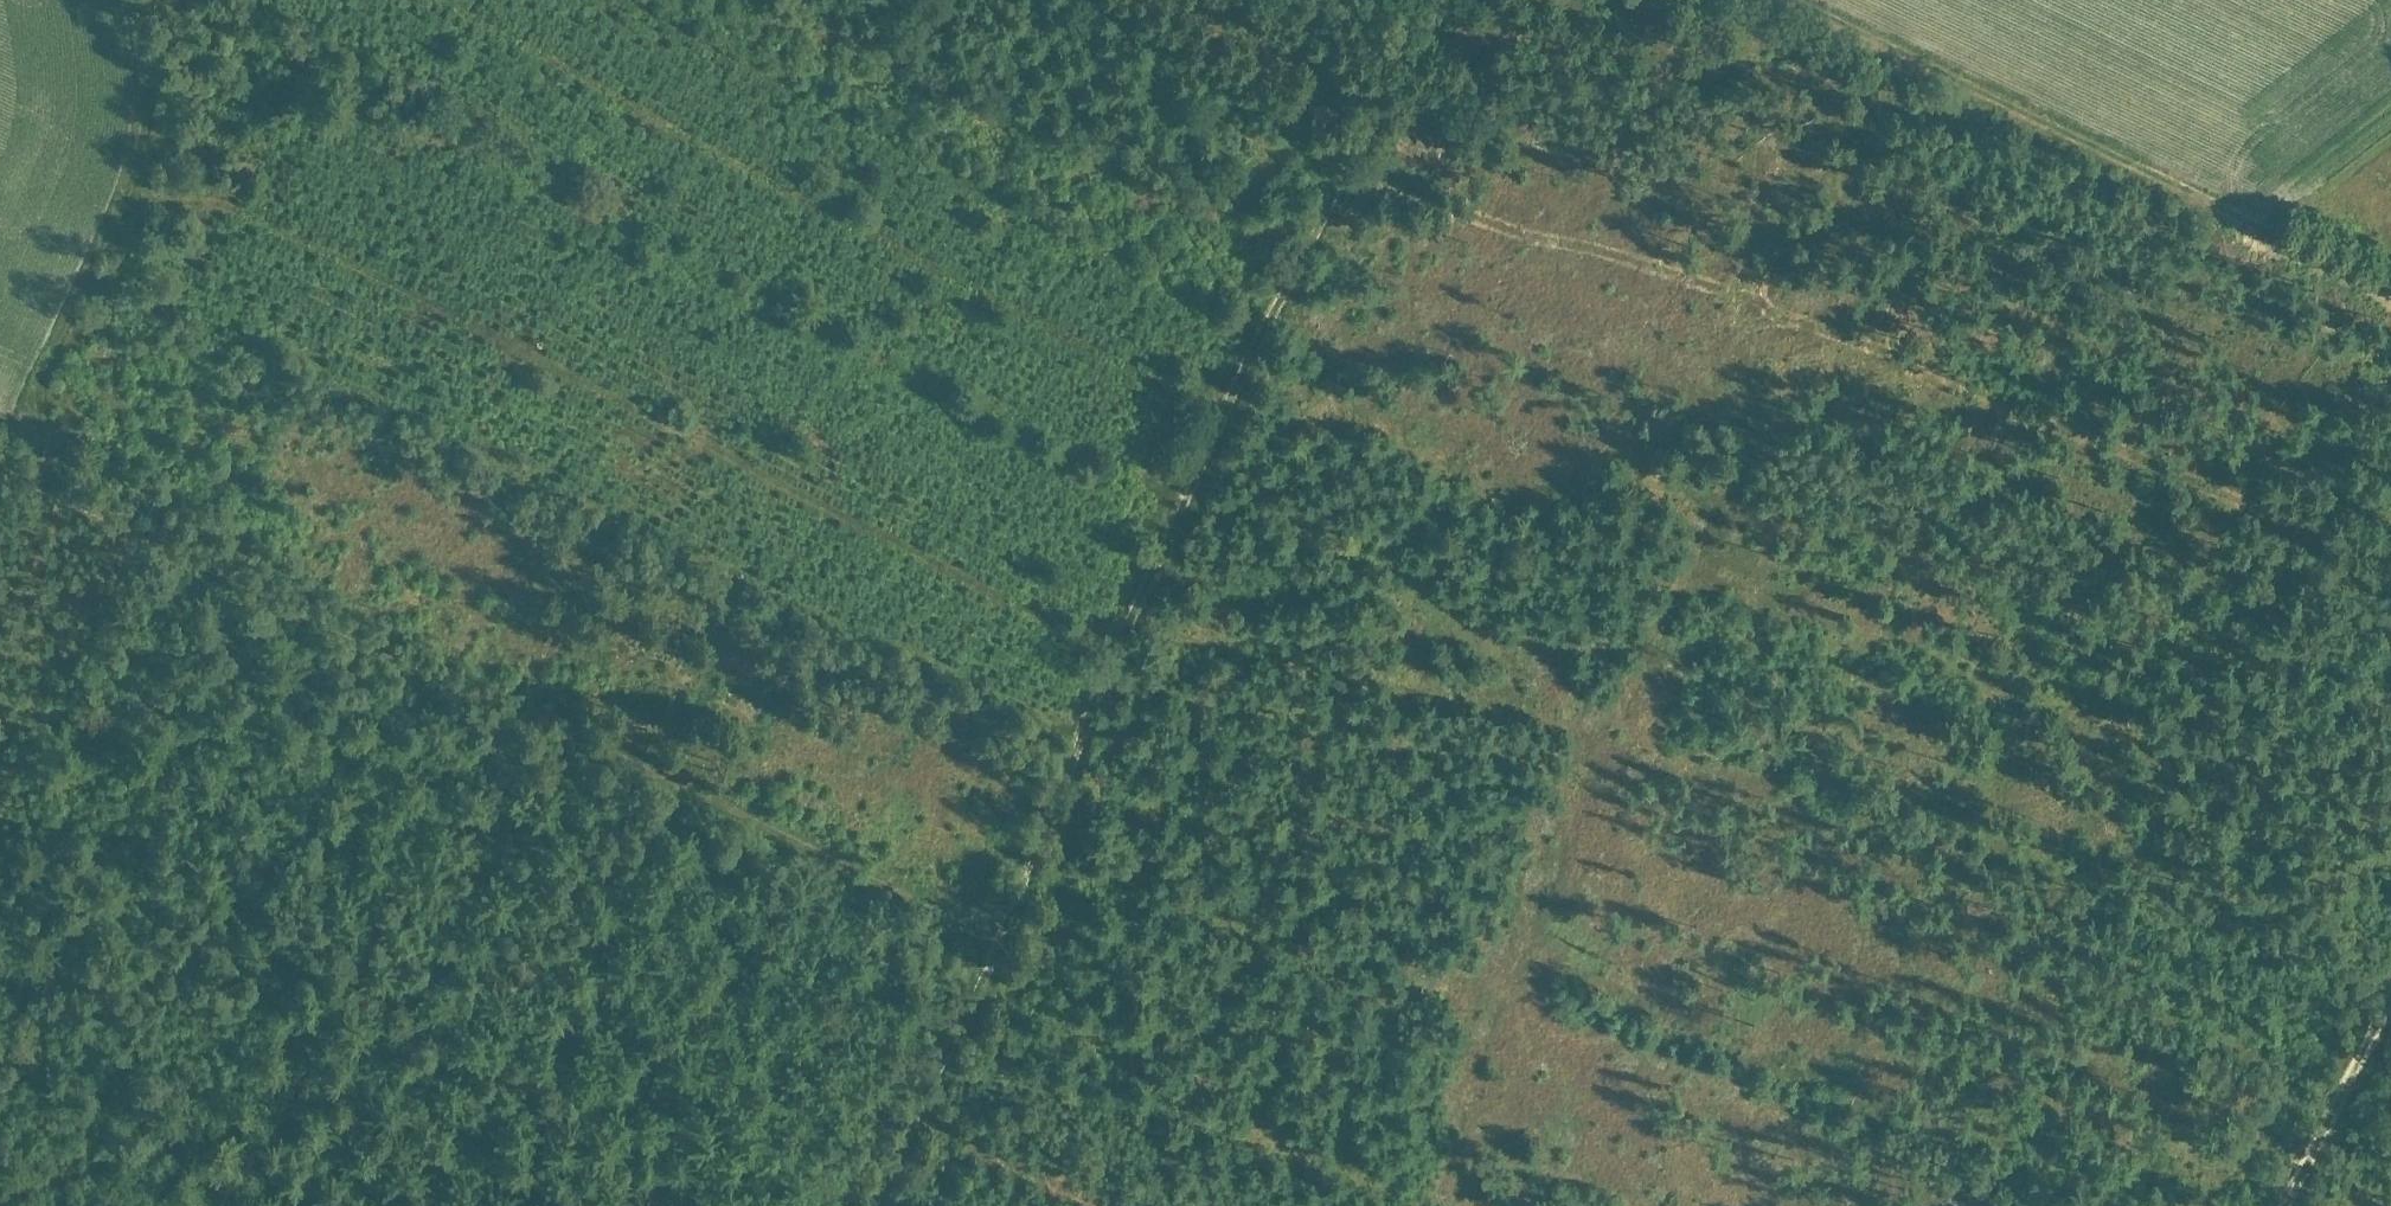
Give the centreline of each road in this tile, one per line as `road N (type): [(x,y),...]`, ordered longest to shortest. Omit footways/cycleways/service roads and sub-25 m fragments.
road 1 (track): [(0,474),(1000,932),(876,1205)]
road 2 (track): [(1000,932),(1440,0)]
road 3 (track): [(2284,1205),(2390,983)]

